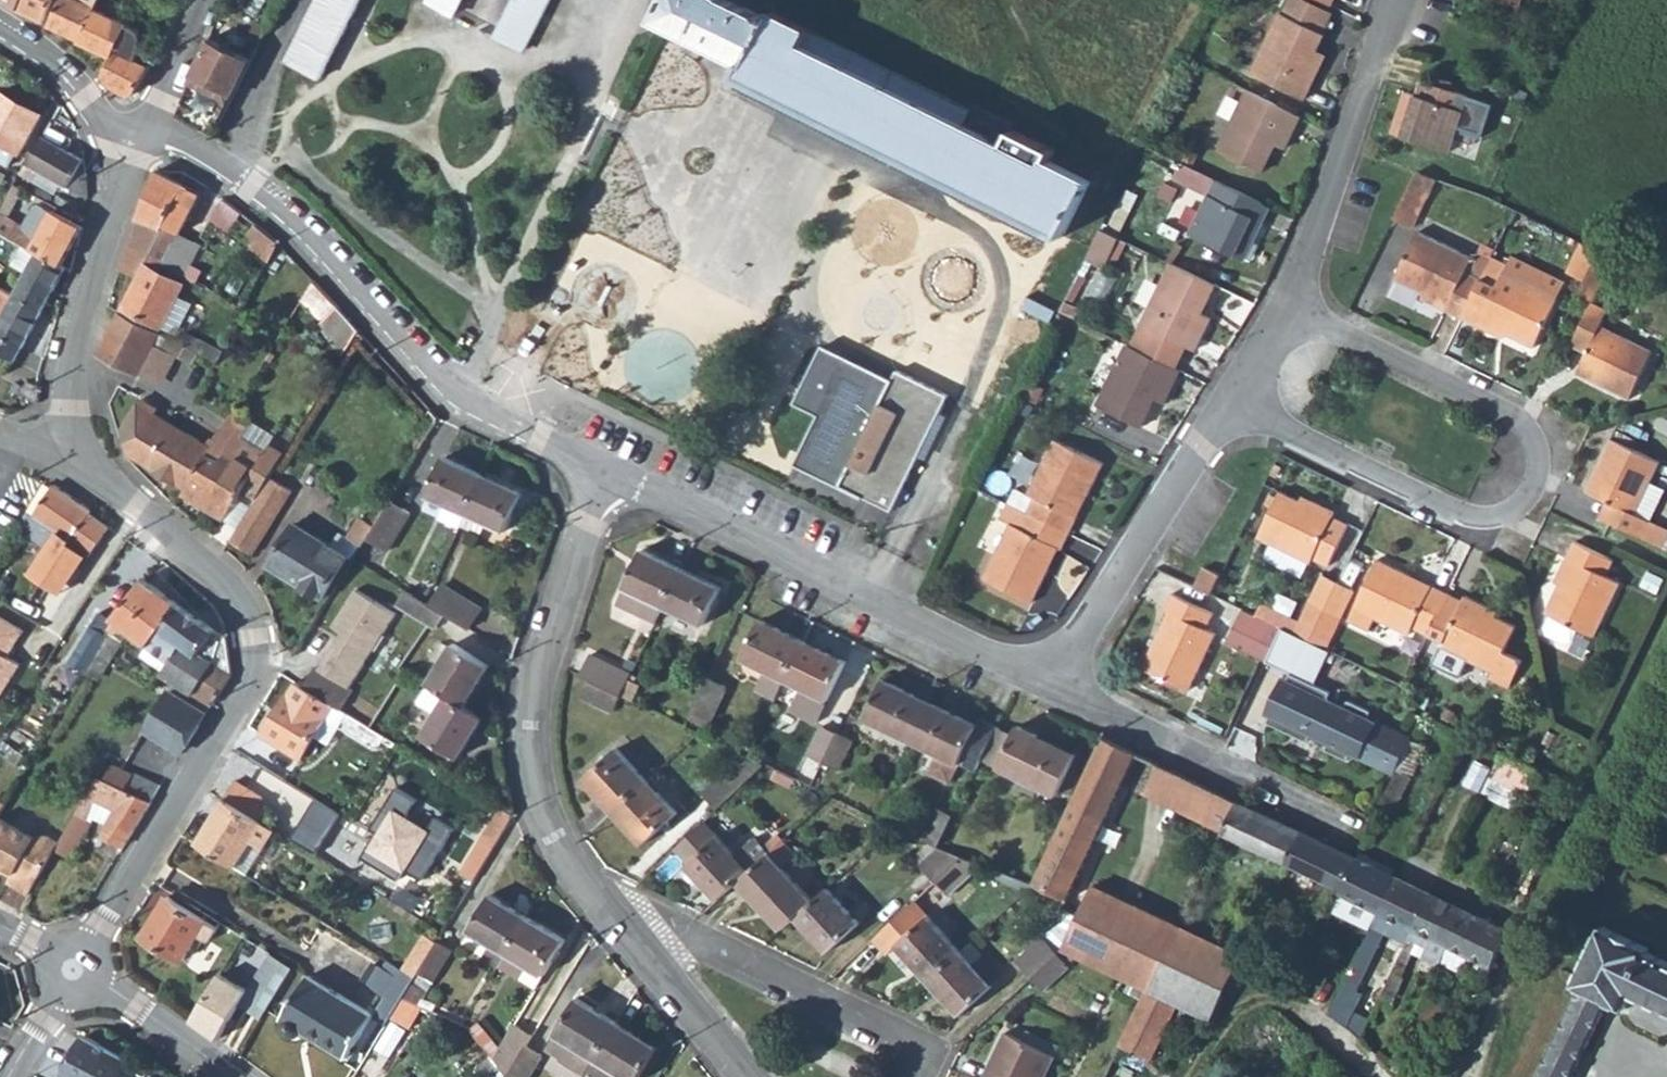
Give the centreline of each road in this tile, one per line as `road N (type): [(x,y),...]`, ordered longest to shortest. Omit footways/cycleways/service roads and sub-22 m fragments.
road 1 (residential): [(1231,404),(1469,525),(1501,521),(1524,504),(1537,477),(1535,443),(1512,420),(1289,315)]
road 2 (residential): [(75,969),(244,696),(255,651),(233,596),(74,449)]
road 3 (residential): [(607,471),(460,395),(304,234),(200,145),(160,130),(139,134)]
road 4 (residential): [(607,471),(1053,687)]
road 5 (residential): [(616,921),(556,841),(534,740),(540,677),(607,471)]
road 6 (residential): [(909,1076),(915,1064),(901,1034),(664,925),(616,921)]
road 7 (residential): [(1289,315),(1379,56),(1407,0)]
road 8 (residential): [(1053,687),(1231,404)]
road 9 (residential): [(74,449),(76,364),(139,134)]
road 10 (residential): [(1053,687),(1338,824)]
road 11 (residential): [(751,1076),(616,921)]
road 12 (residential): [(238,1076),(75,969)]
road 13 (residential): [(139,134),(110,121),(48,58),(0,27)]
road 14 (residential): [(139,134),(202,0)]
road 15 (residential): [(15,1076),(75,969)]

